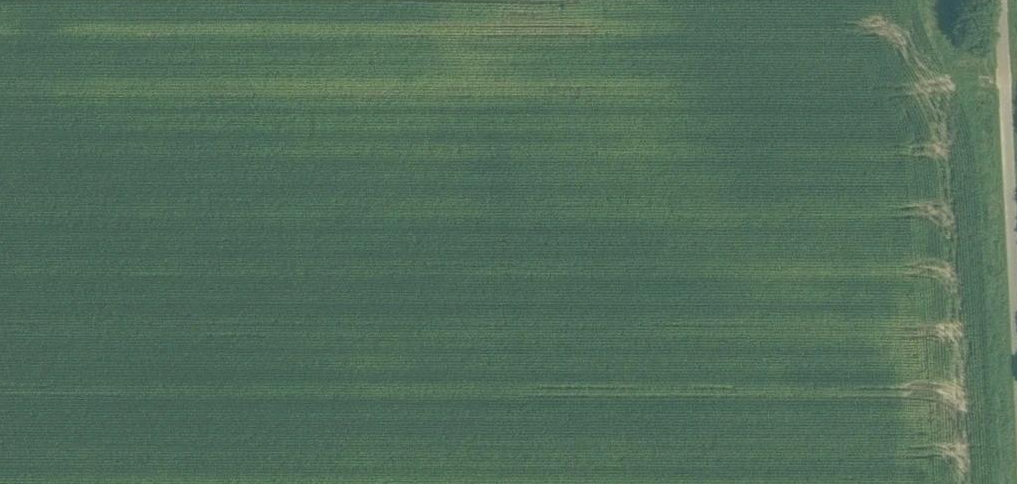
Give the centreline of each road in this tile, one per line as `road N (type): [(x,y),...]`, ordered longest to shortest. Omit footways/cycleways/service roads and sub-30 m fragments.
road 1 (unclassified): [(1016,324),(1001,0)]

